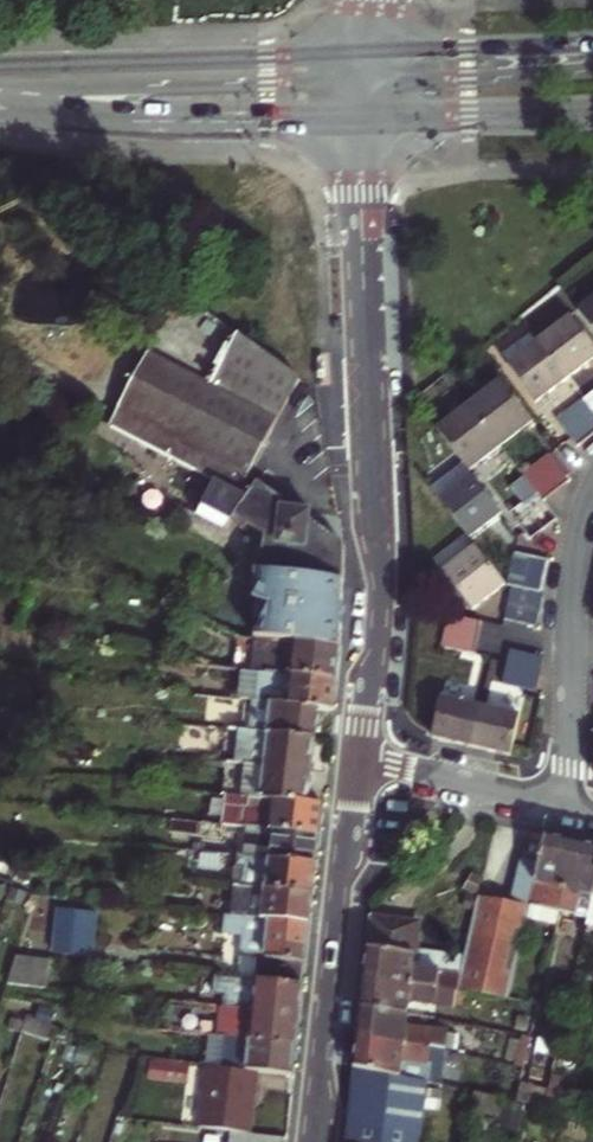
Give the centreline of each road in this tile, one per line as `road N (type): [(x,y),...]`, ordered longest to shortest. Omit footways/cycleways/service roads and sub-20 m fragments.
road 1 (residential): [(359,752),(379,599),(364,118)]
road 2 (residential): [(313,1141),(359,752)]
road 3 (primary): [(367,52),(0,69)]
road 4 (primary): [(0,103),(364,118)]
road 5 (residential): [(567,800),(570,607),(592,497)]
road 6 (residential): [(592,71),(401,85),(364,118)]
road 7 (primary): [(364,118),(592,116)]
road 8 (primary): [(592,44),(367,52)]
road 9 (residential): [(359,752),(567,800)]

